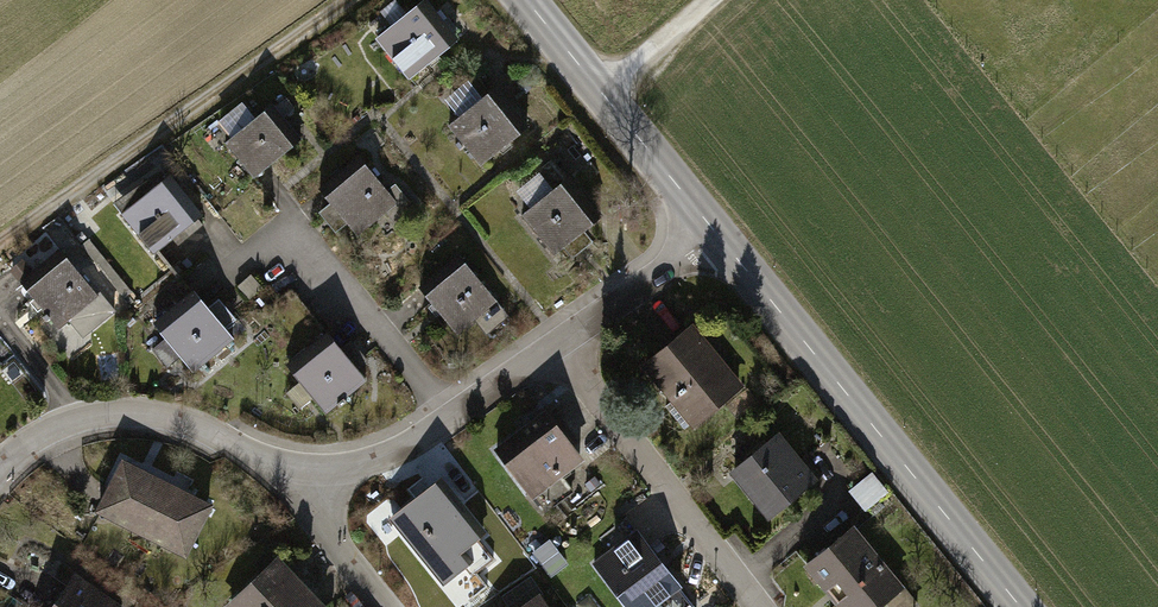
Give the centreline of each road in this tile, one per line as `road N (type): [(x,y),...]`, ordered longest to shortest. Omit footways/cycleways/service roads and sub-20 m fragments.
road 1 (tertiary): [(1020,606),(717,234)]
road 2 (track): [(0,243),(348,0)]
road 3 (residential): [(760,606),(558,343)]
road 4 (residential): [(300,469),(172,418),(115,413),(63,423),(0,466)]
road 5 (residential): [(558,343),(394,454),(300,469)]
road 6 (residential): [(717,234),(558,343)]
road 7 (tertiary): [(717,234),(601,90)]
road 8 (residential): [(385,606),(335,543),(300,469)]
road 9 (residential): [(601,90),(712,0)]

